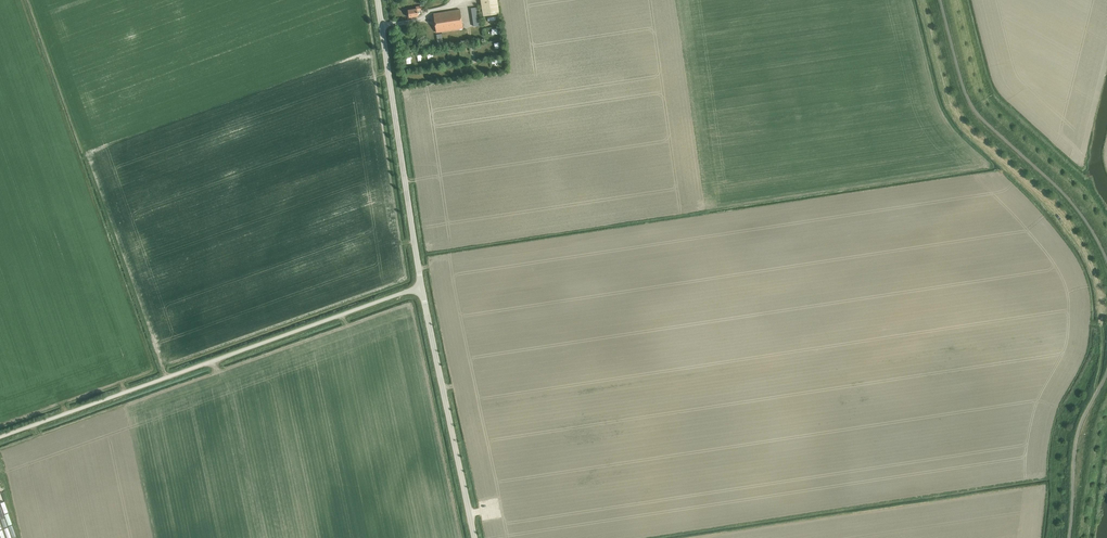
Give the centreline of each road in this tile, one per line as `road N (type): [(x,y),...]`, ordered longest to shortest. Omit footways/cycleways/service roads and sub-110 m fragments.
road 1 (unclassified): [(0,437),(421,287)]
road 2 (unclassified): [(1106,260),(1066,196),(976,112),(941,0)]
road 3 (unclassified): [(421,287),(377,0)]
road 4 (unclassified): [(474,537),(421,287)]
road 5 (unclassified): [(1069,537),(1077,438),(1106,371)]

